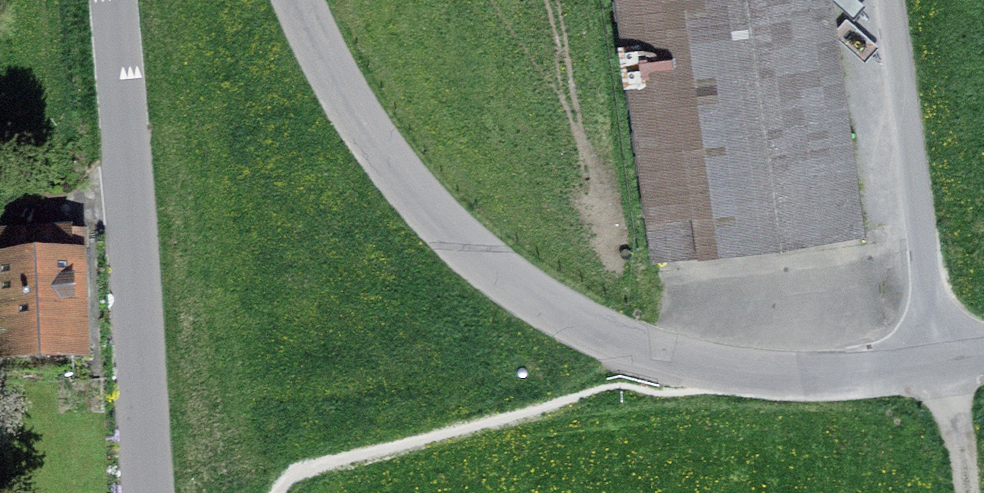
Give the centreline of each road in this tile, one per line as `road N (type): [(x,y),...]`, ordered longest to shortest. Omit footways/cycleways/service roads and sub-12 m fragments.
road 1 (residential): [(948,366),(727,373),(562,323),(450,233),(370,137),(300,0)]
road 2 (tertiary): [(153,492),(110,0)]
road 3 (residential): [(893,0),(948,366)]
road 4 (track): [(948,366),(966,492)]

